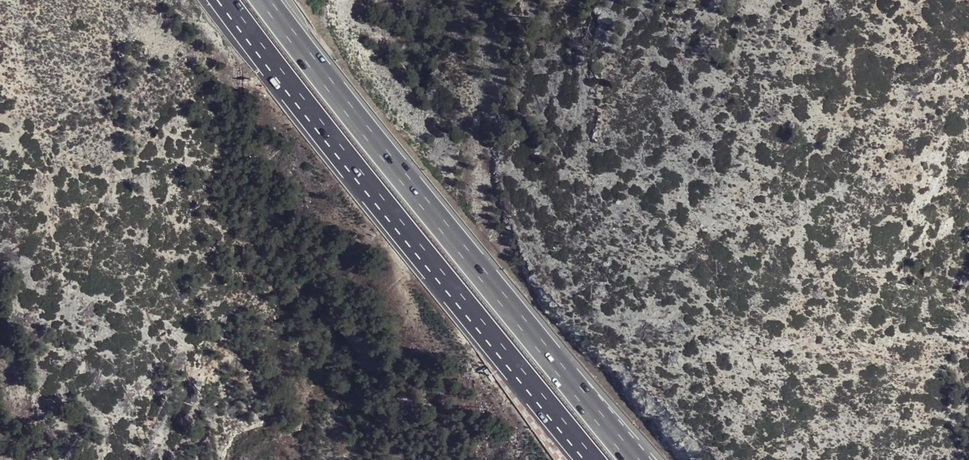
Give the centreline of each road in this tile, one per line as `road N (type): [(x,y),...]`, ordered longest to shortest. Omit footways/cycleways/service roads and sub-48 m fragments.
road 1 (motorway): [(215,0),(594,459)]
road 2 (motorway): [(635,459),(526,336),(262,0)]

